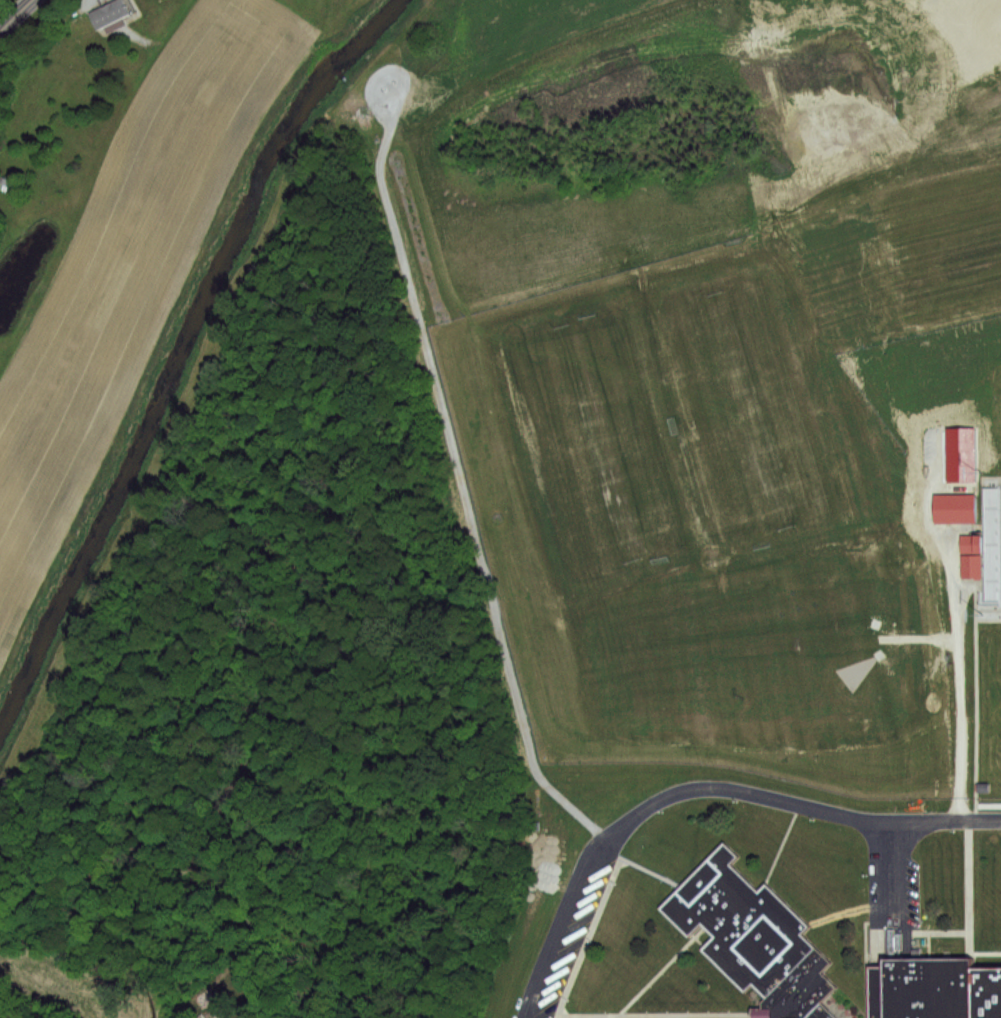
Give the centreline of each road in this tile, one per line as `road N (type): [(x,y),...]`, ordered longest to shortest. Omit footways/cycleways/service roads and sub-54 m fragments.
road 1 (residential): [(525,1017),(598,839),(650,802),(693,787),(741,787),(896,819)]

